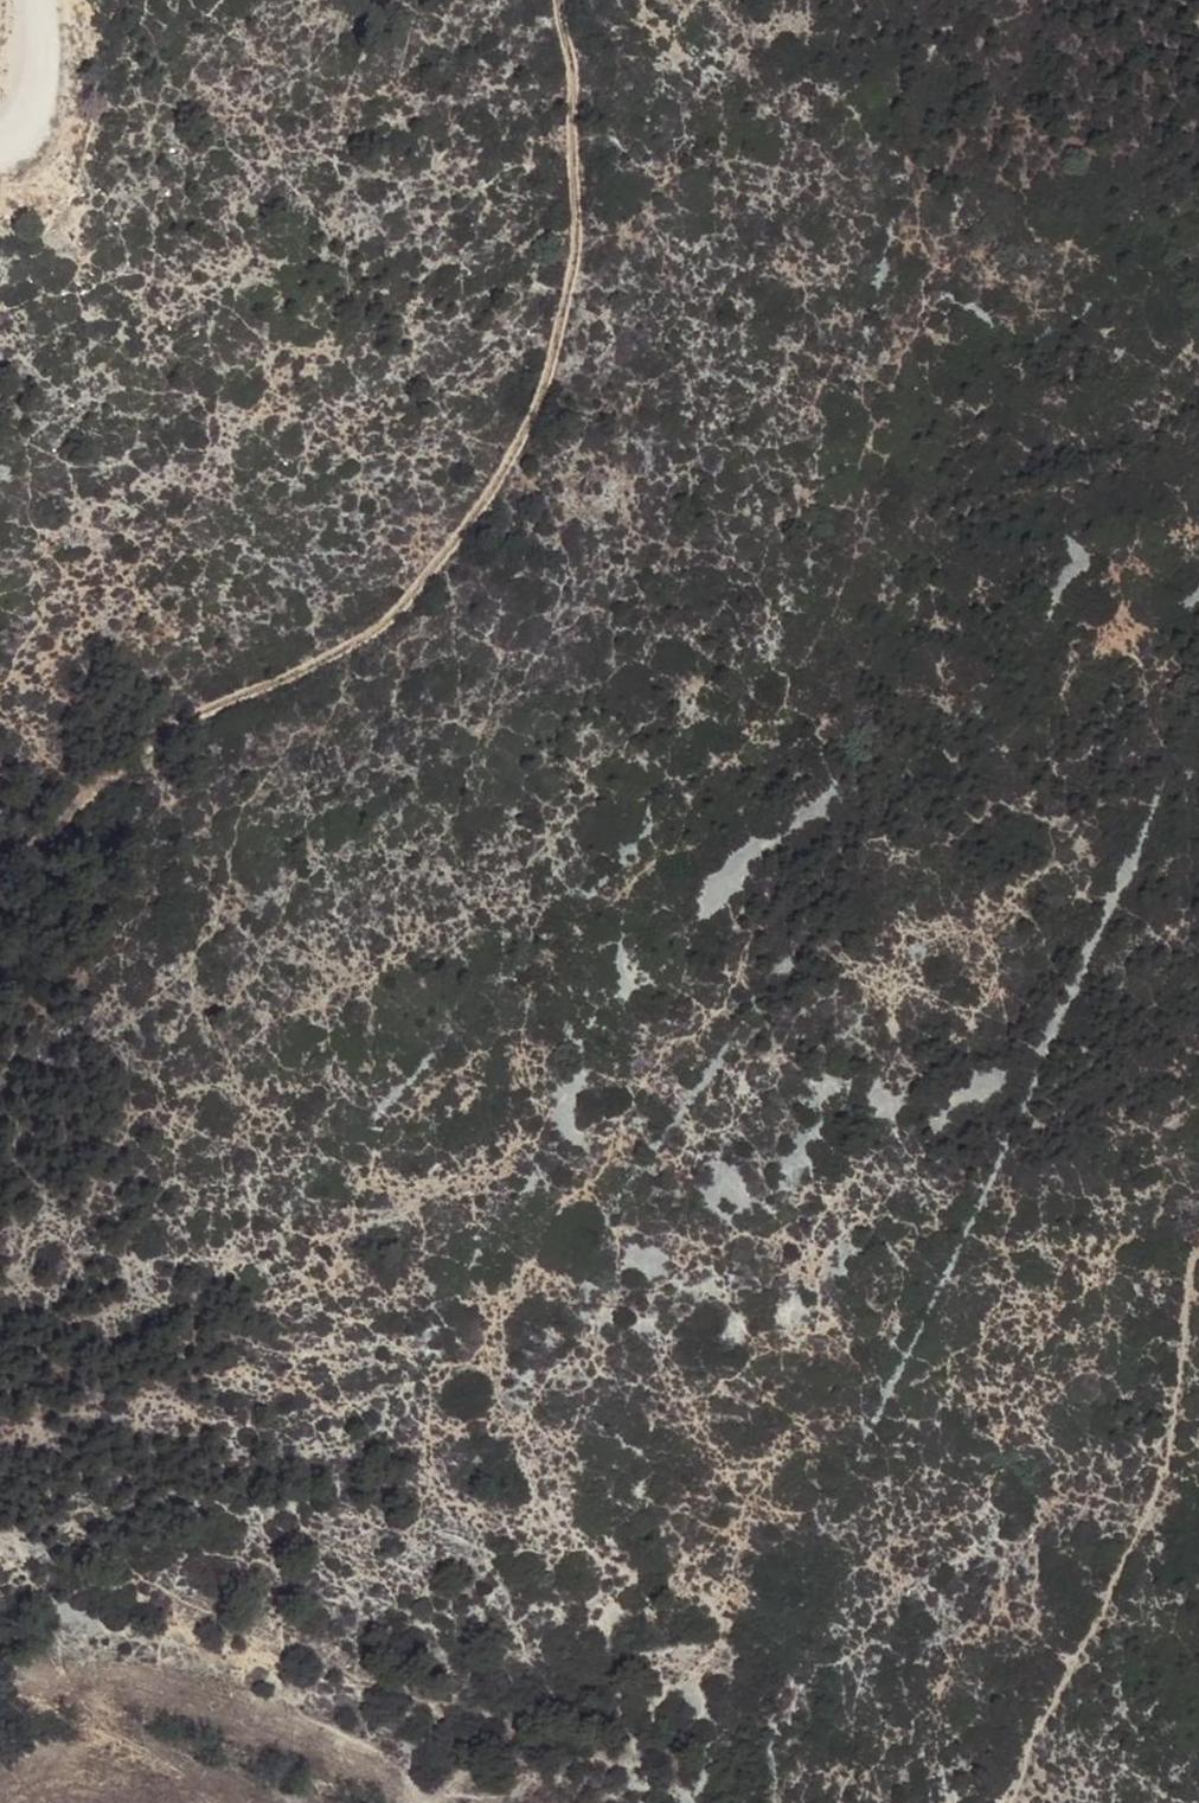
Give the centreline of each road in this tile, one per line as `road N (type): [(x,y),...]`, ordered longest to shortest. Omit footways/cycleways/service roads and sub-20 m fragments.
road 1 (track): [(0,882),(93,786),(179,723),(358,638),(426,577),(480,501),(544,388),(573,268),(576,90),(558,0)]
road 2 (track): [(1198,1251),(1163,1478),(1008,1802)]

